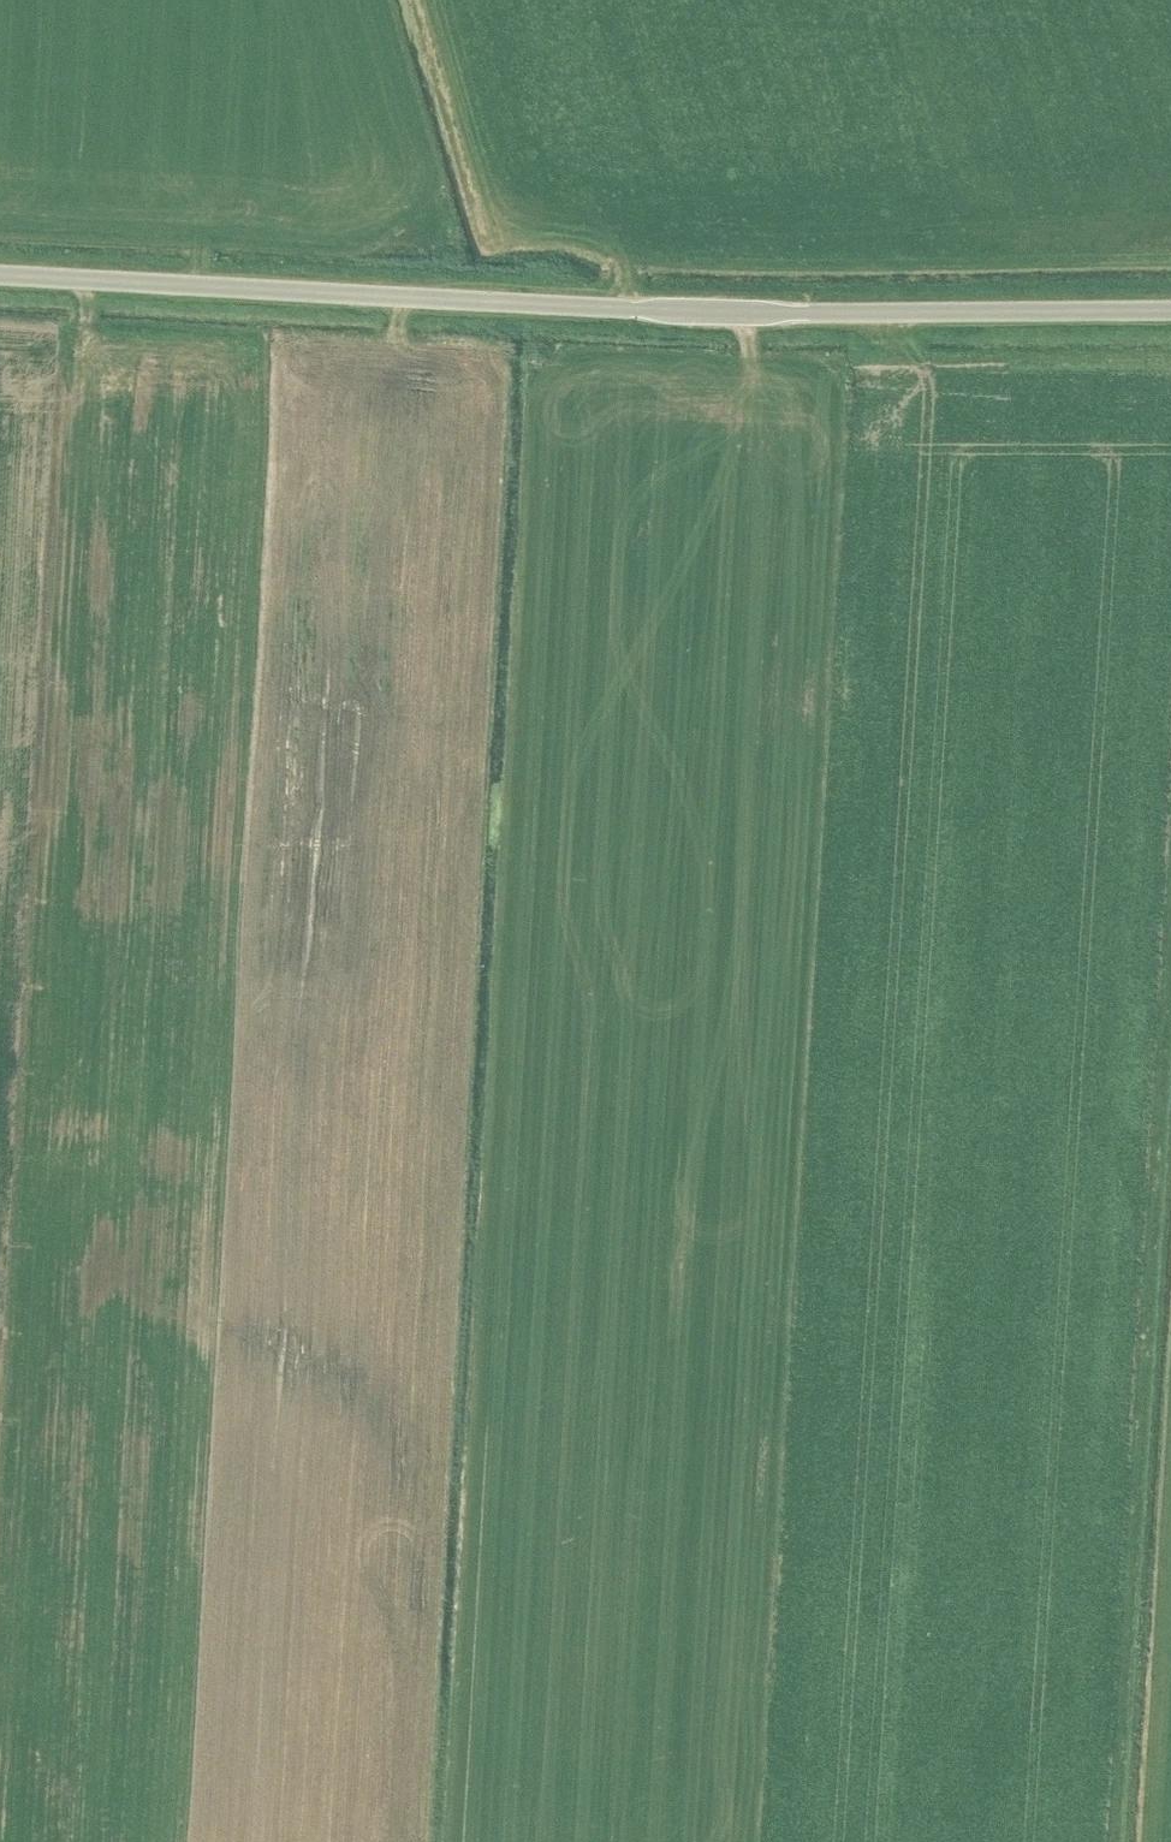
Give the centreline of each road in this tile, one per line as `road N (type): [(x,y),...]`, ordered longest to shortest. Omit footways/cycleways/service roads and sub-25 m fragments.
road 1 (unclassified): [(1170,314),(753,311),(0,275)]

